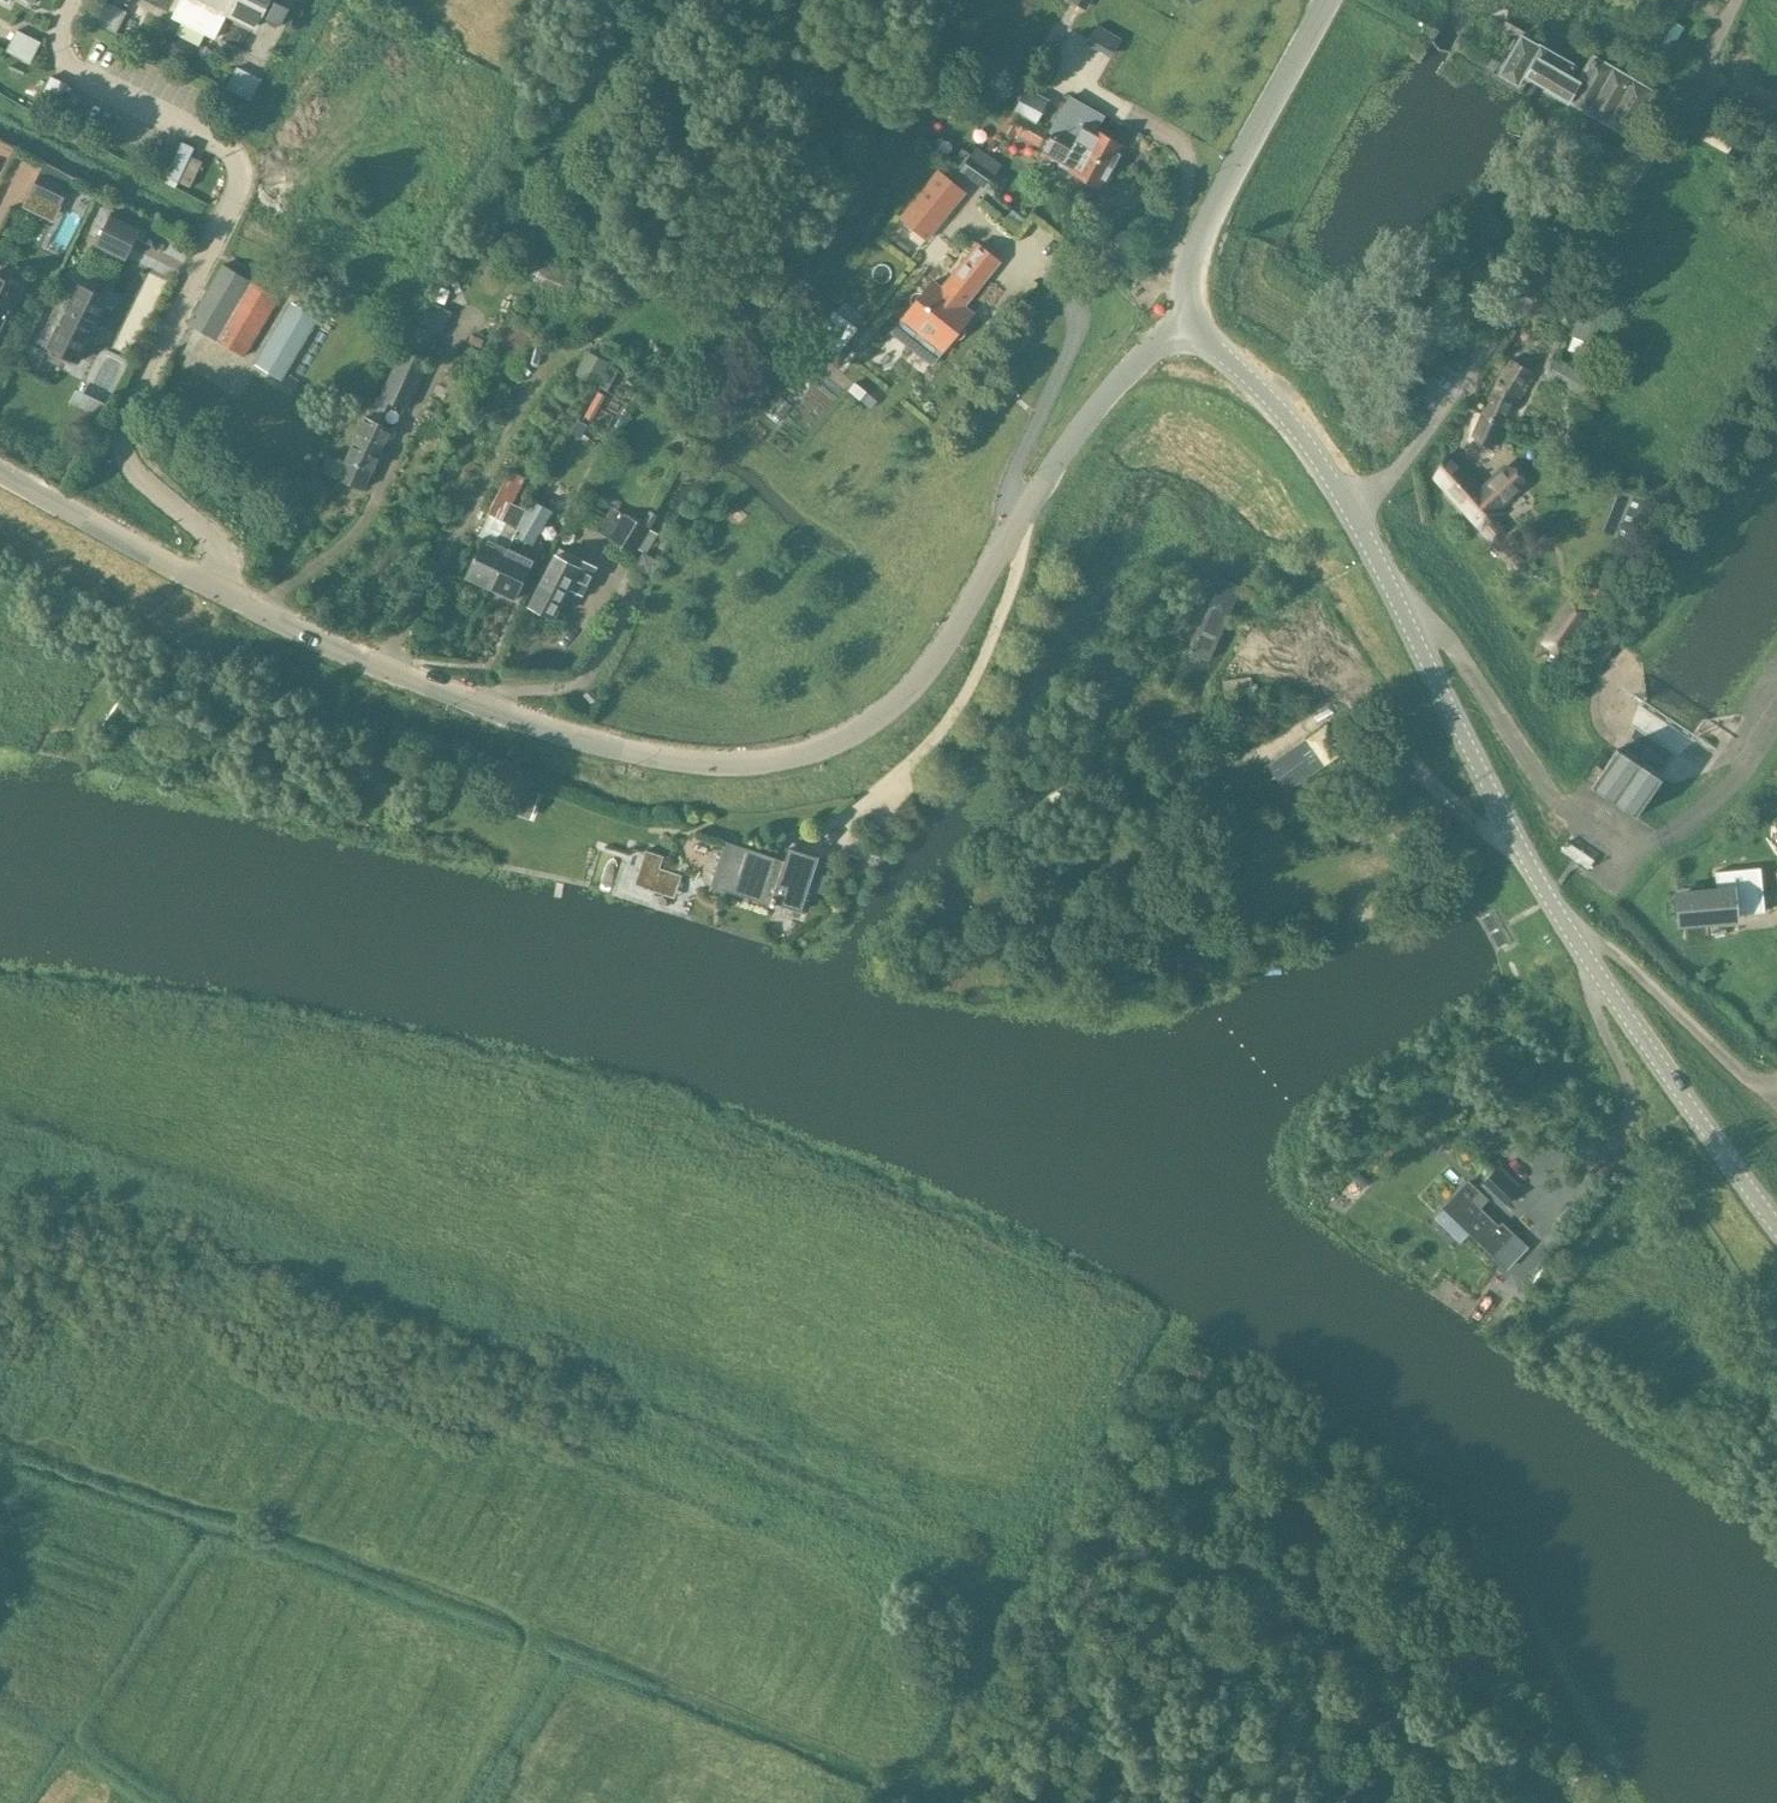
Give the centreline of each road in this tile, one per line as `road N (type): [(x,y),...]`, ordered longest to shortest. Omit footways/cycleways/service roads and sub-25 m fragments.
road 1 (unclassified): [(336,650),(532,725),(659,760),(723,768),(795,762),(904,701),(941,658),(1058,467),(1170,327)]
road 2 (tertiary): [(1776,1220),(1582,955),(1353,515)]
road 3 (unclassified): [(225,592),(222,554),(128,468),(120,445),(124,418),(244,173),(226,148),(52,47)]
road 4 (track): [(1514,835),(1435,805),(1347,720),(1325,727),(1201,813),(1058,931),(973,949)]
road 5 (unclassified): [(1353,515),(1389,486),(1704,84),(1740,0)]
road 6 (tertiary): [(1170,327),(1203,243),(1338,0)]
road 7 (tertiary): [(1353,515),(1286,407),(1170,327)]
road 8 (unclassified): [(225,592),(0,471)]
road 9 (unclassified): [(336,650),(225,592)]

